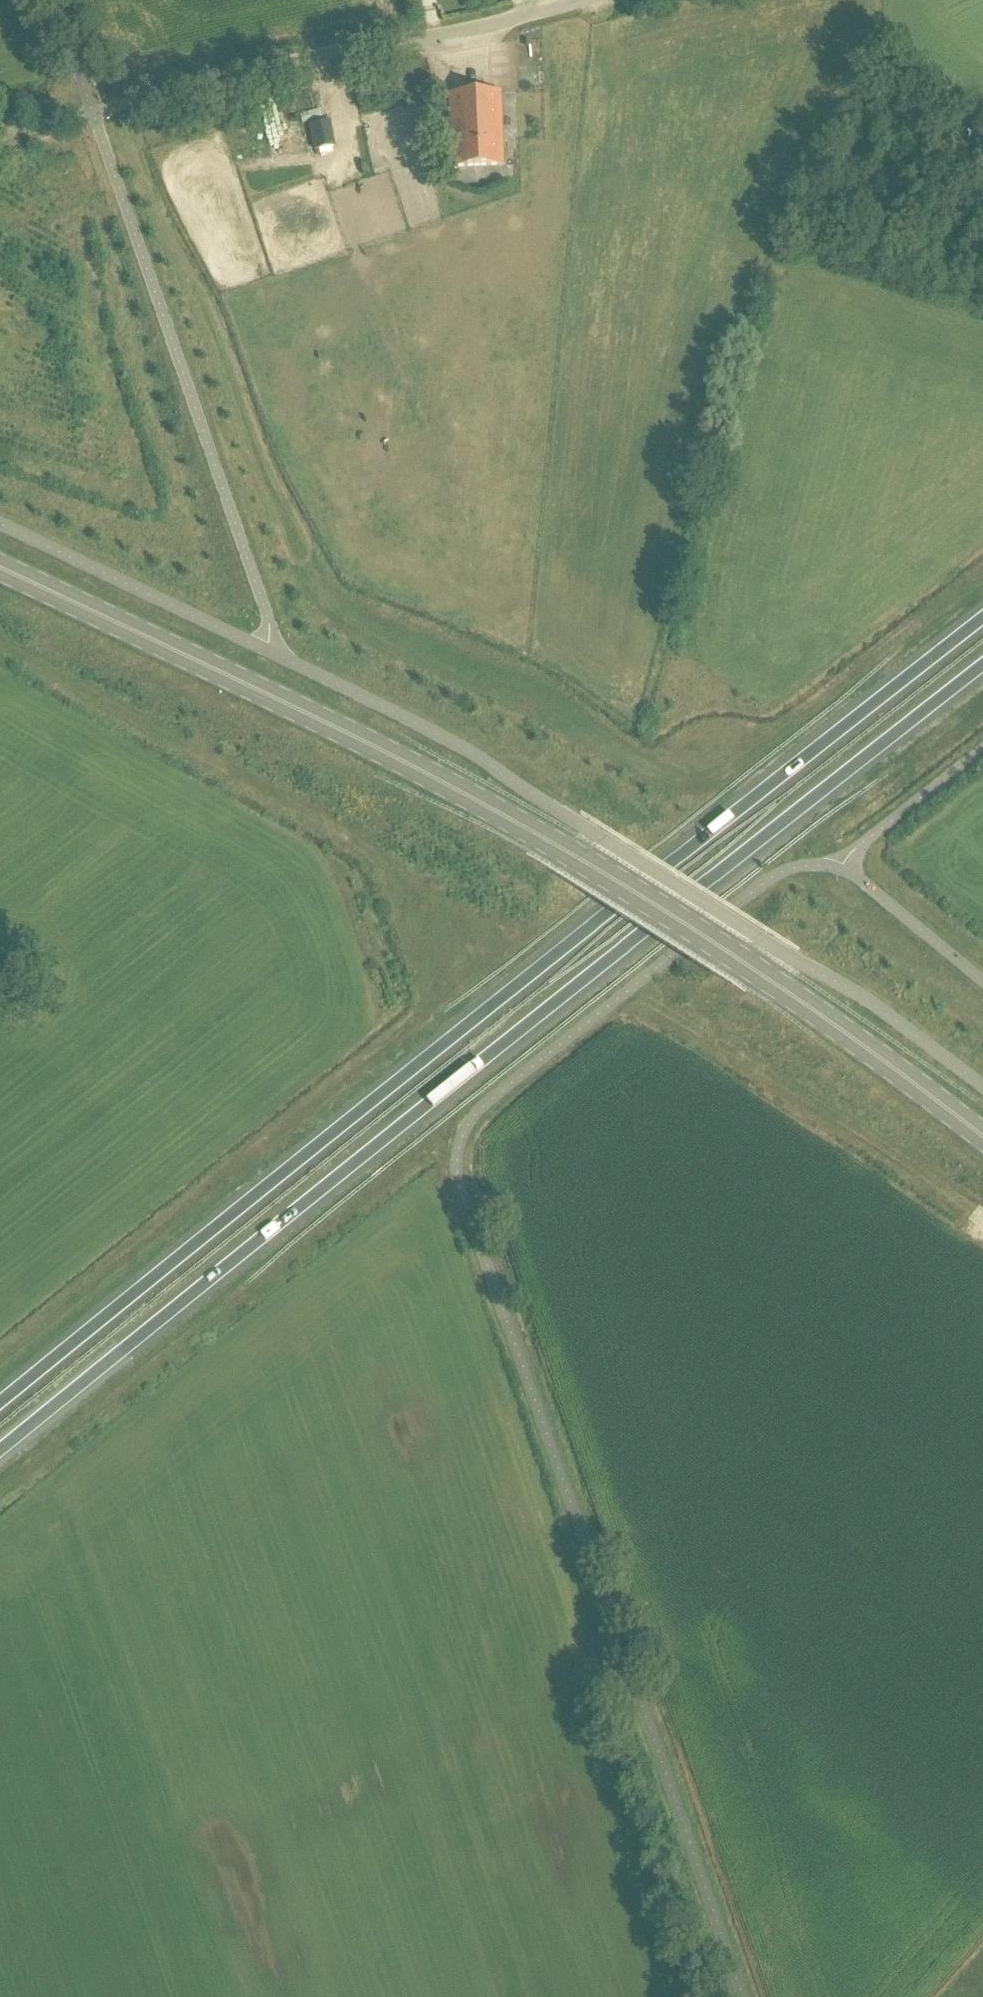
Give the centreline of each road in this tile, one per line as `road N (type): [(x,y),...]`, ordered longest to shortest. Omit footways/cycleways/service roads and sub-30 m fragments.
road 1 (trunk): [(0,1451),(234,1254),(982,666)]
road 2 (trunk): [(982,619),(0,1402)]
road 3 (secondary): [(982,1137),(736,961),(488,808),(0,569)]
road 4 (unclassified): [(0,134),(563,0)]

